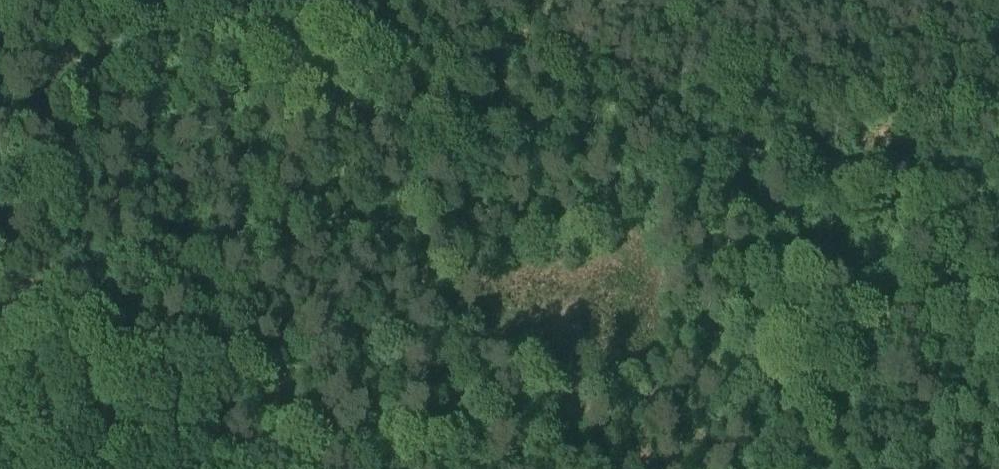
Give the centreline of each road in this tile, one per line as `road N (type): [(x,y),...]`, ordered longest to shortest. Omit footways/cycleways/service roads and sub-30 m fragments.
road 1 (track): [(479,120),(998,183)]
road 2 (track): [(479,120),(0,57)]

